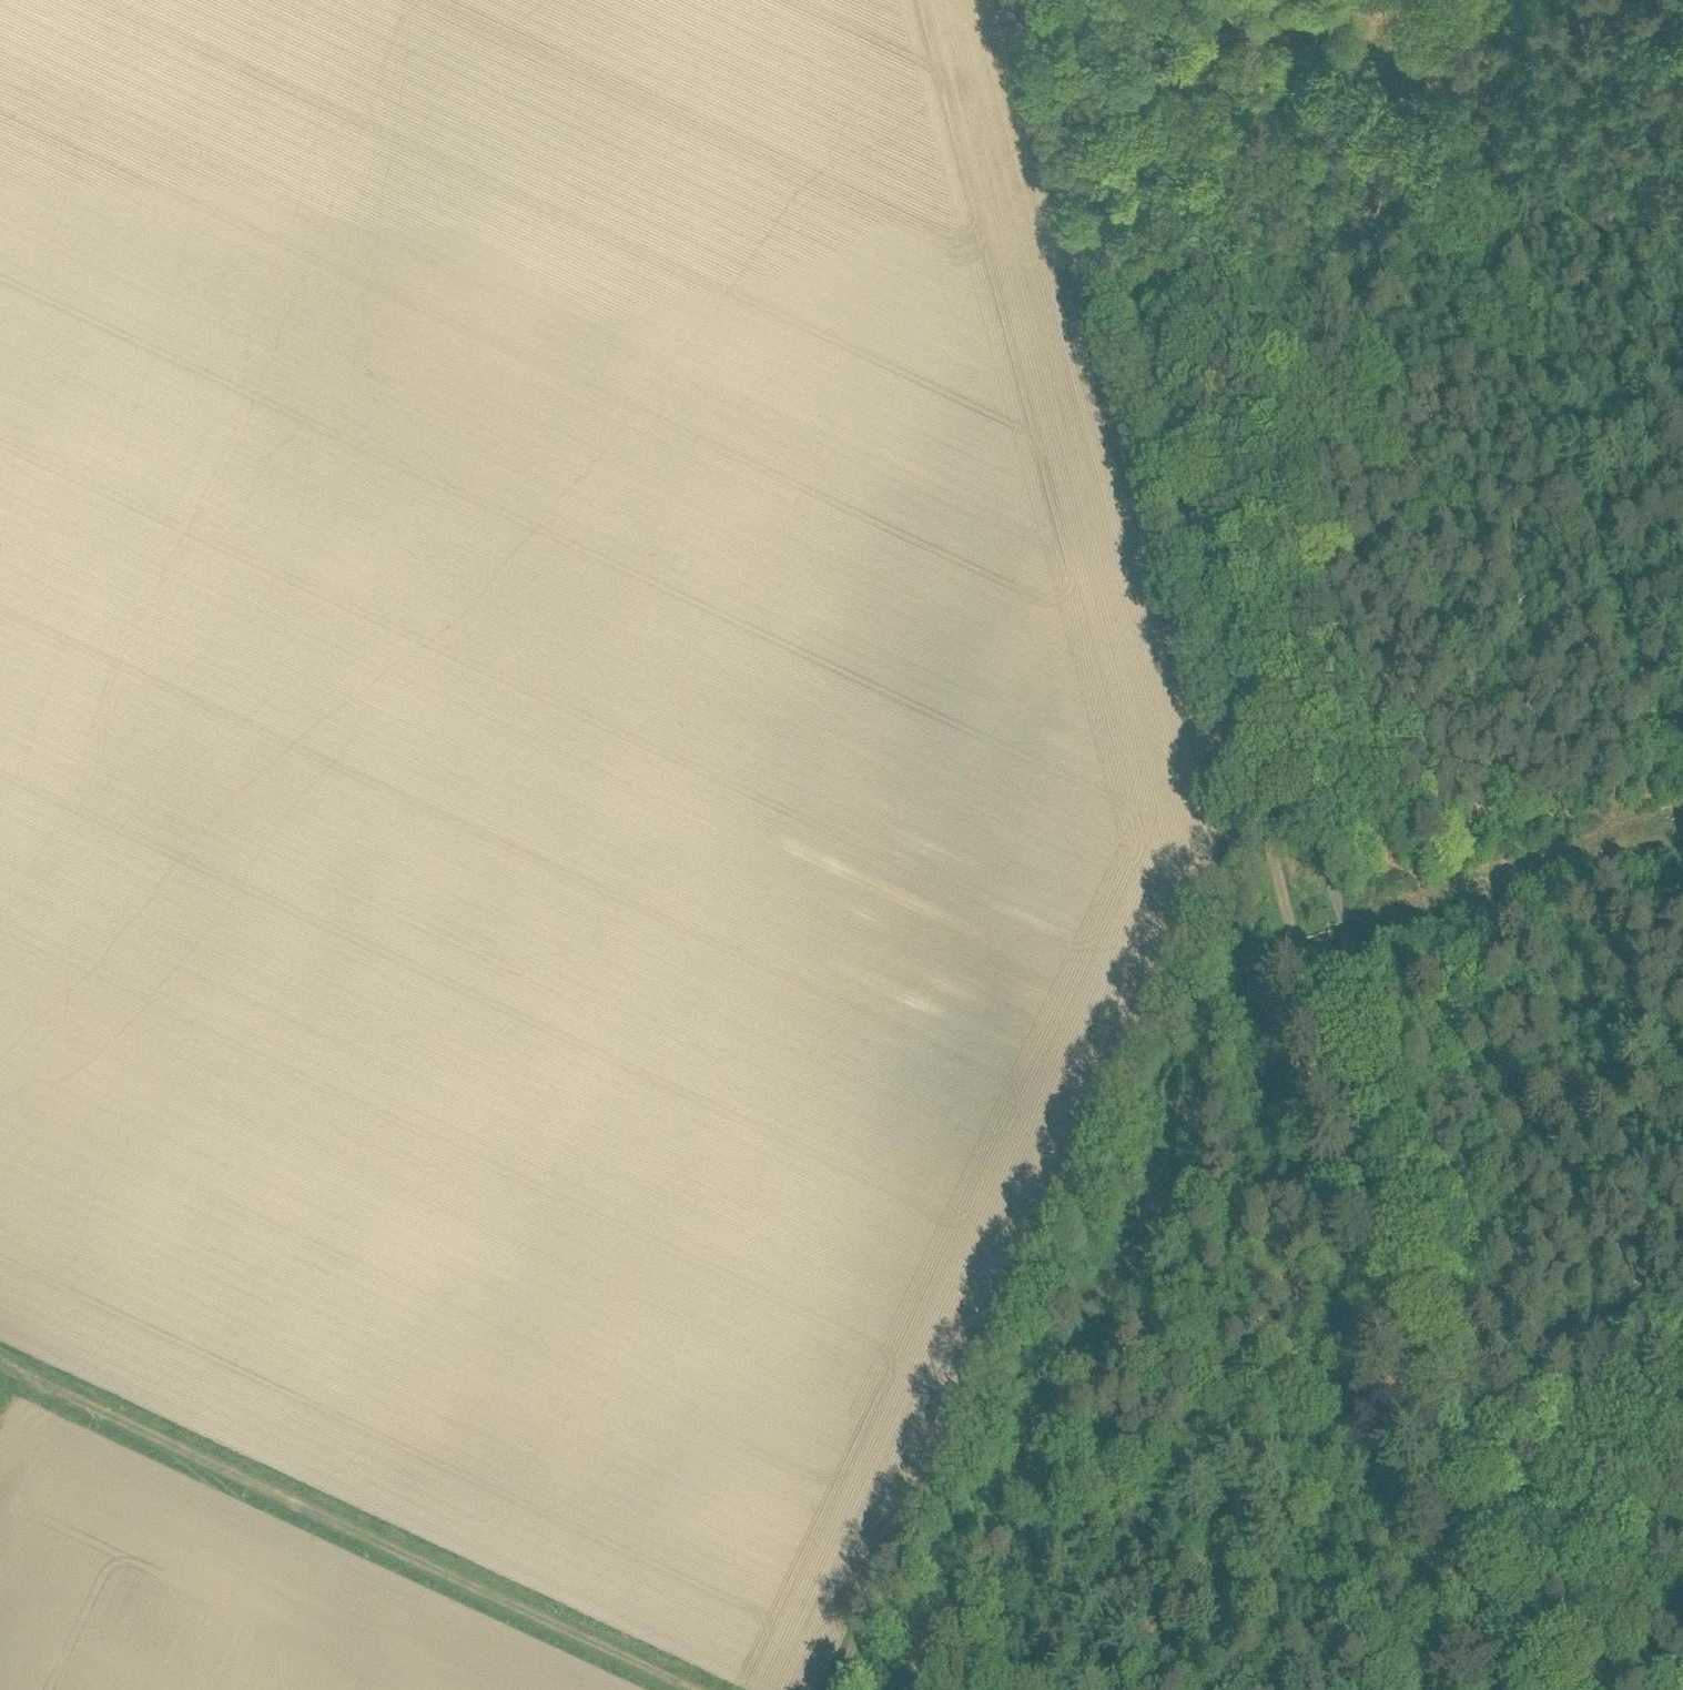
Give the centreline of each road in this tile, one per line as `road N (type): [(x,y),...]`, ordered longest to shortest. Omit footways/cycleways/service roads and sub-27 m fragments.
road 1 (track): [(1495,1689),(1068,83)]
road 2 (track): [(1268,841),(1235,854),(1207,902),(833,1689)]
road 3 (track): [(0,1365),(696,1689)]
road 4 (track): [(1671,845),(1302,968)]
road 5 (track): [(1117,68),(1333,0)]

